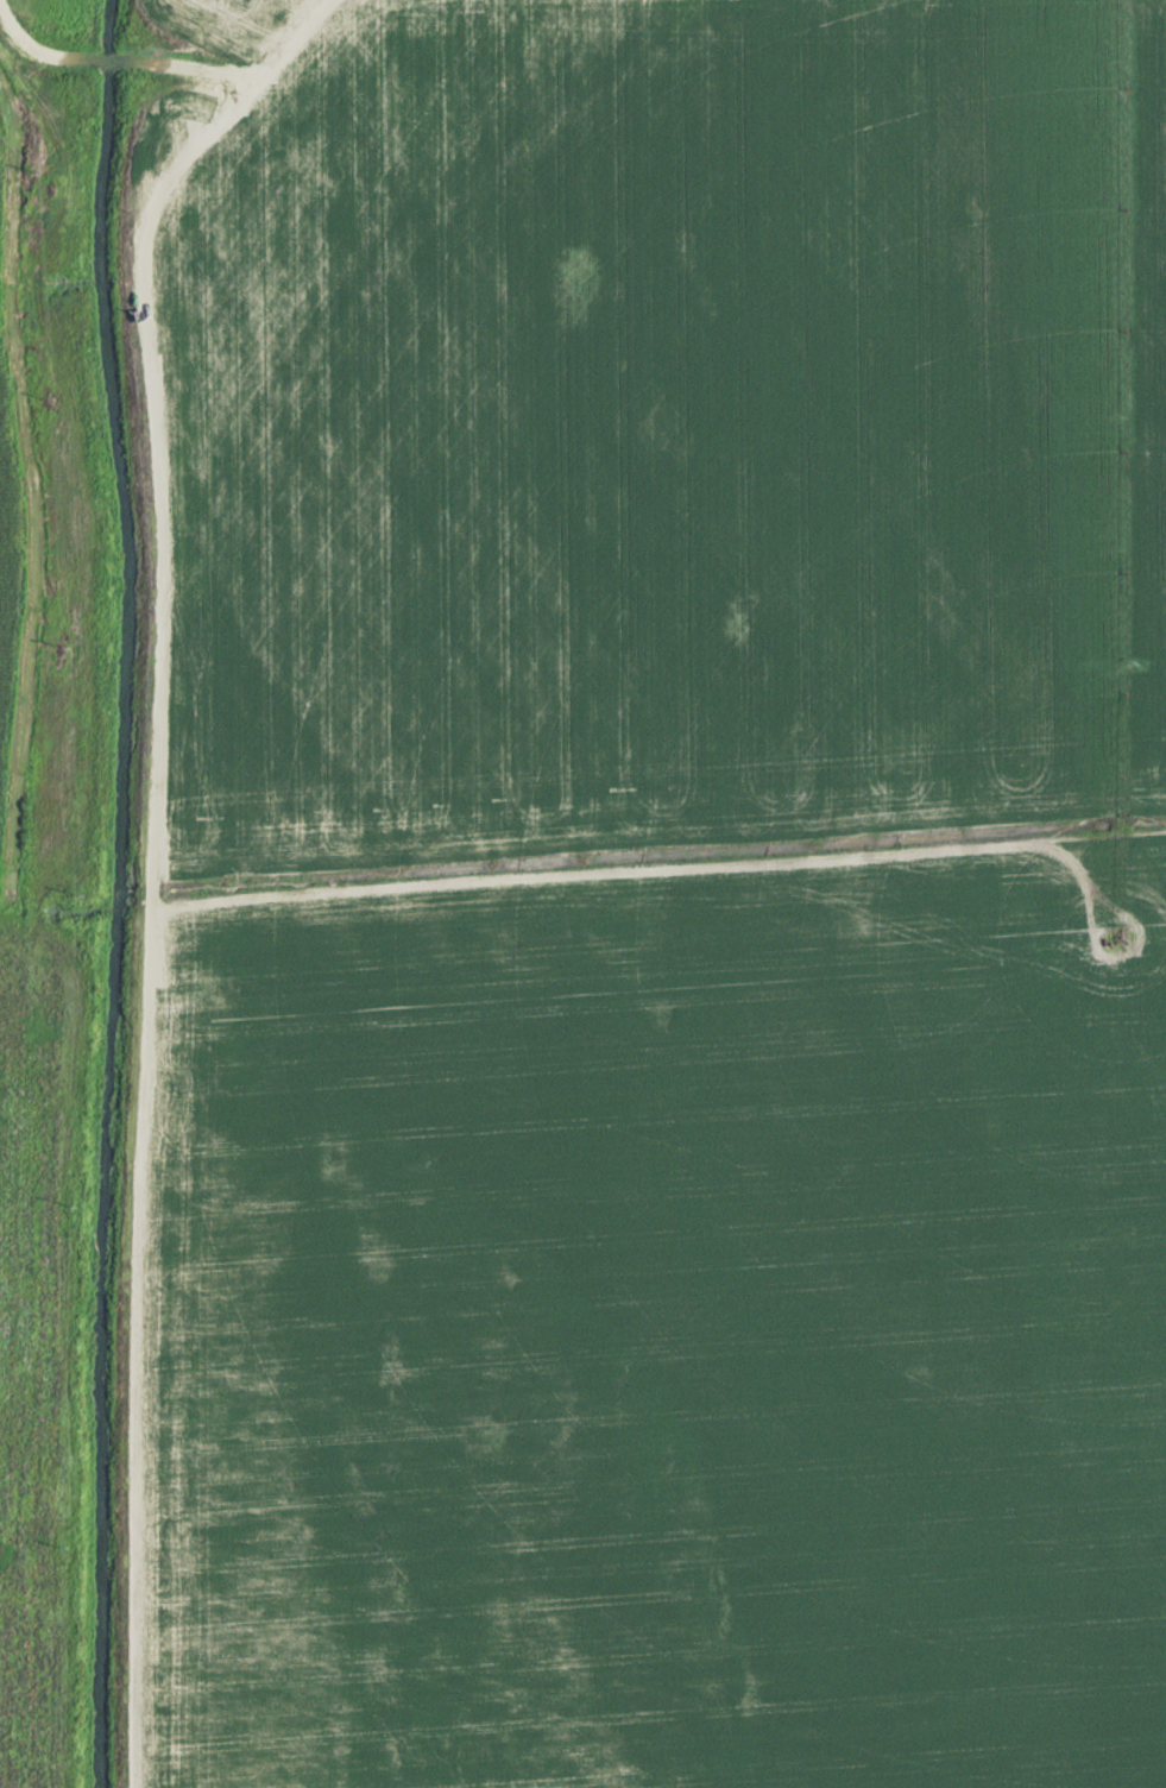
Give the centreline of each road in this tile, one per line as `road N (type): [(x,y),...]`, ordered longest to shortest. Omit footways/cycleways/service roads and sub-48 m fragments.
road 1 (track): [(238,73),(166,149),(139,247),(159,587),(134,1222),(132,1787)]
road 2 (track): [(3,0),(1,33),(27,52),(196,58),(238,73)]

